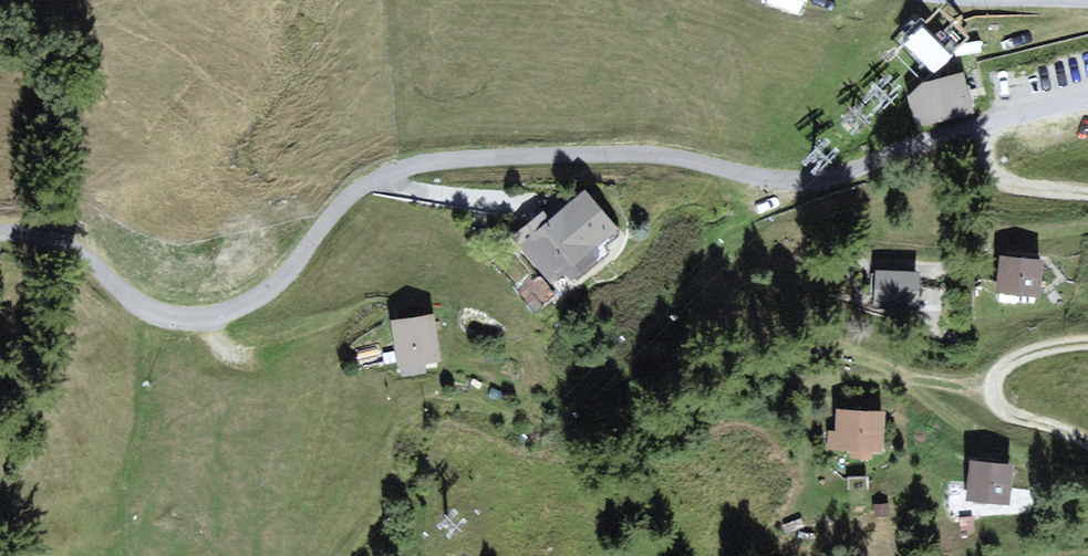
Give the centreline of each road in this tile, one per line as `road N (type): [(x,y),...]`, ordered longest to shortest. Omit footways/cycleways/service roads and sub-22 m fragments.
road 1 (track): [(0,221),(15,216),(58,232),(129,309),(170,320),(213,315),(262,304),(344,207),(406,169),(653,155),(767,181),(837,181),(991,115),(1087,100)]
road 2 (track): [(1087,337),(1031,349),(1000,365),(986,388),(1007,412),(1087,441)]
road 3 (track): [(213,315),(220,343),(240,352),(376,307)]
road 4 (track): [(375,183),(535,207)]
road 5 (track): [(986,388),(899,374),(837,346)]
road 6 (track): [(991,115),(996,171),(1087,190)]

